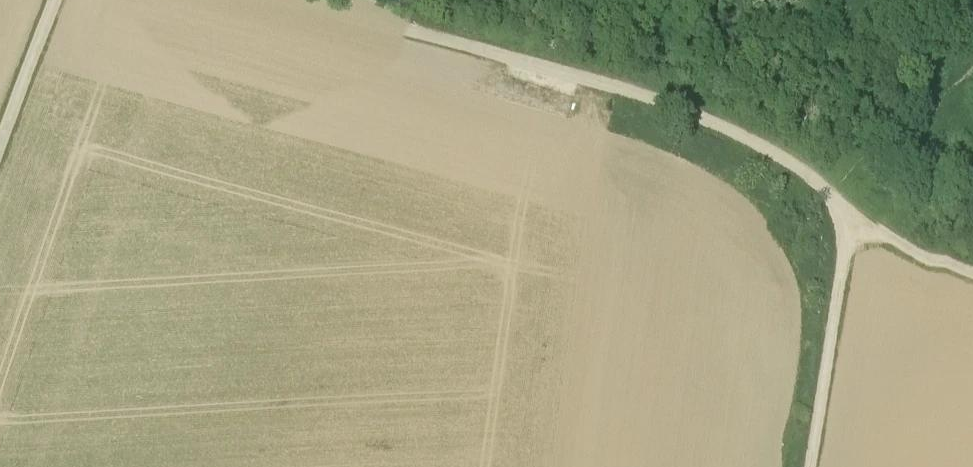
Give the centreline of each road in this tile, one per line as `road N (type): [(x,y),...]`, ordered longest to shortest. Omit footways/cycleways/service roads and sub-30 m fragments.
road 1 (unclassified): [(854,197),(793,147),(725,109),(361,0)]
road 2 (unclassified): [(854,197),(816,466)]
road 3 (unclassified): [(0,130),(48,0)]
road 4 (unclassified): [(972,265),(854,197)]

